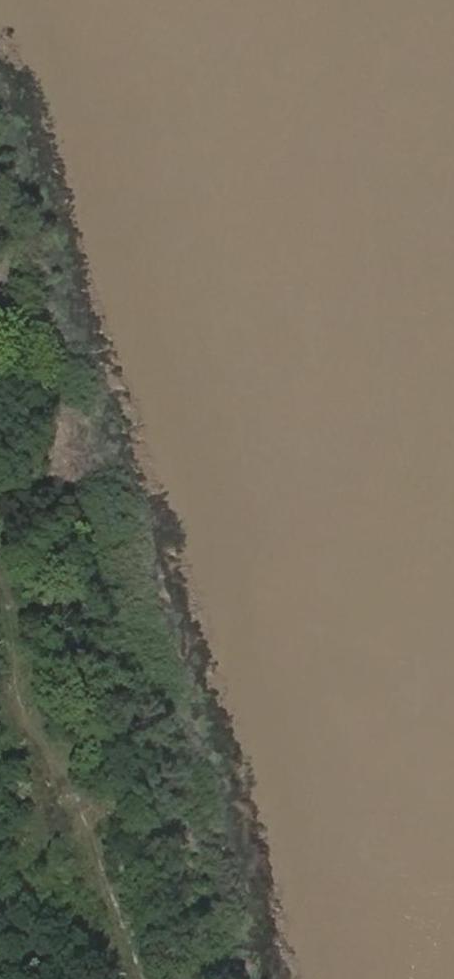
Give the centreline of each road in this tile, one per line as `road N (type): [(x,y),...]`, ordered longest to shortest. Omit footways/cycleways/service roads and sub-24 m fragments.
road 1 (track): [(0,697),(114,848),(148,978)]

